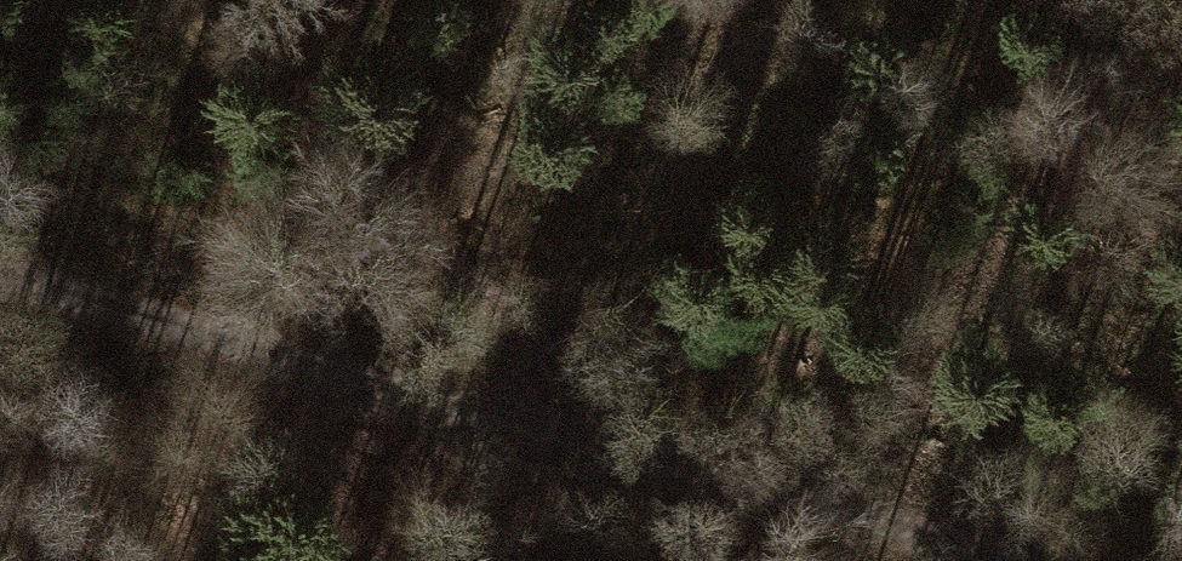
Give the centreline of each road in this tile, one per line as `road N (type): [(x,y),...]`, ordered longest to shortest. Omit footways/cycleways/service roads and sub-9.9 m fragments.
road 1 (motorway): [(0,405),(1181,204)]
road 2 (track): [(0,277),(899,524),(983,560)]

